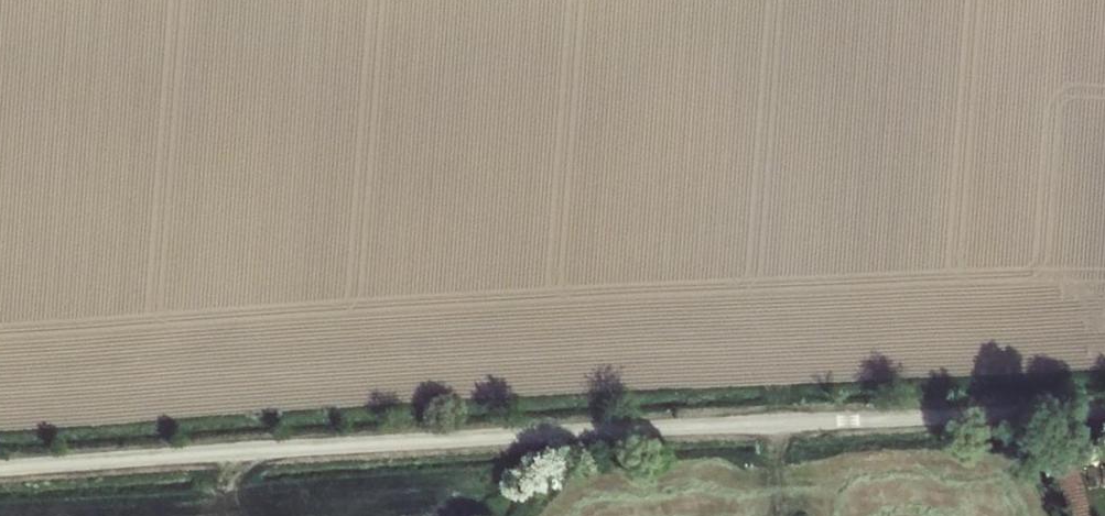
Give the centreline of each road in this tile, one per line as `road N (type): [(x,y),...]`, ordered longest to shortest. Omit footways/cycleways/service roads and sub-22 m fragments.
road 1 (residential): [(1104,411),(474,437),(0,468)]

